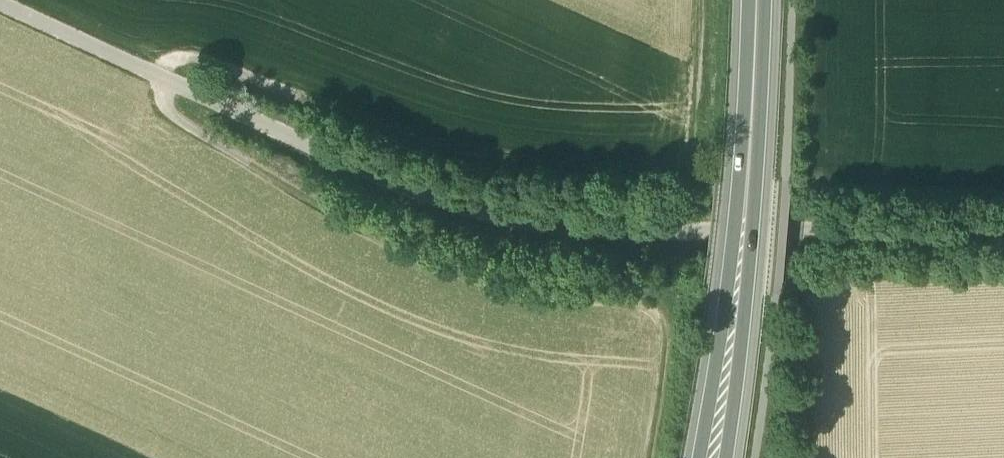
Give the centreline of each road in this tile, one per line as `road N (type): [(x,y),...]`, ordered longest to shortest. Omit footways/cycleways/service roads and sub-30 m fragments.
road 1 (track): [(647,457),(664,335),(649,311),(547,300),(435,269),(187,134),(165,117),(158,96),(173,66),(210,62),(477,161),(661,169),(684,154),(688,140),(700,0)]
road 2 (track): [(0,8),(363,176),(503,231),(660,238),(1003,234)]
road 3 (primary): [(714,457),(737,287),(756,0)]

